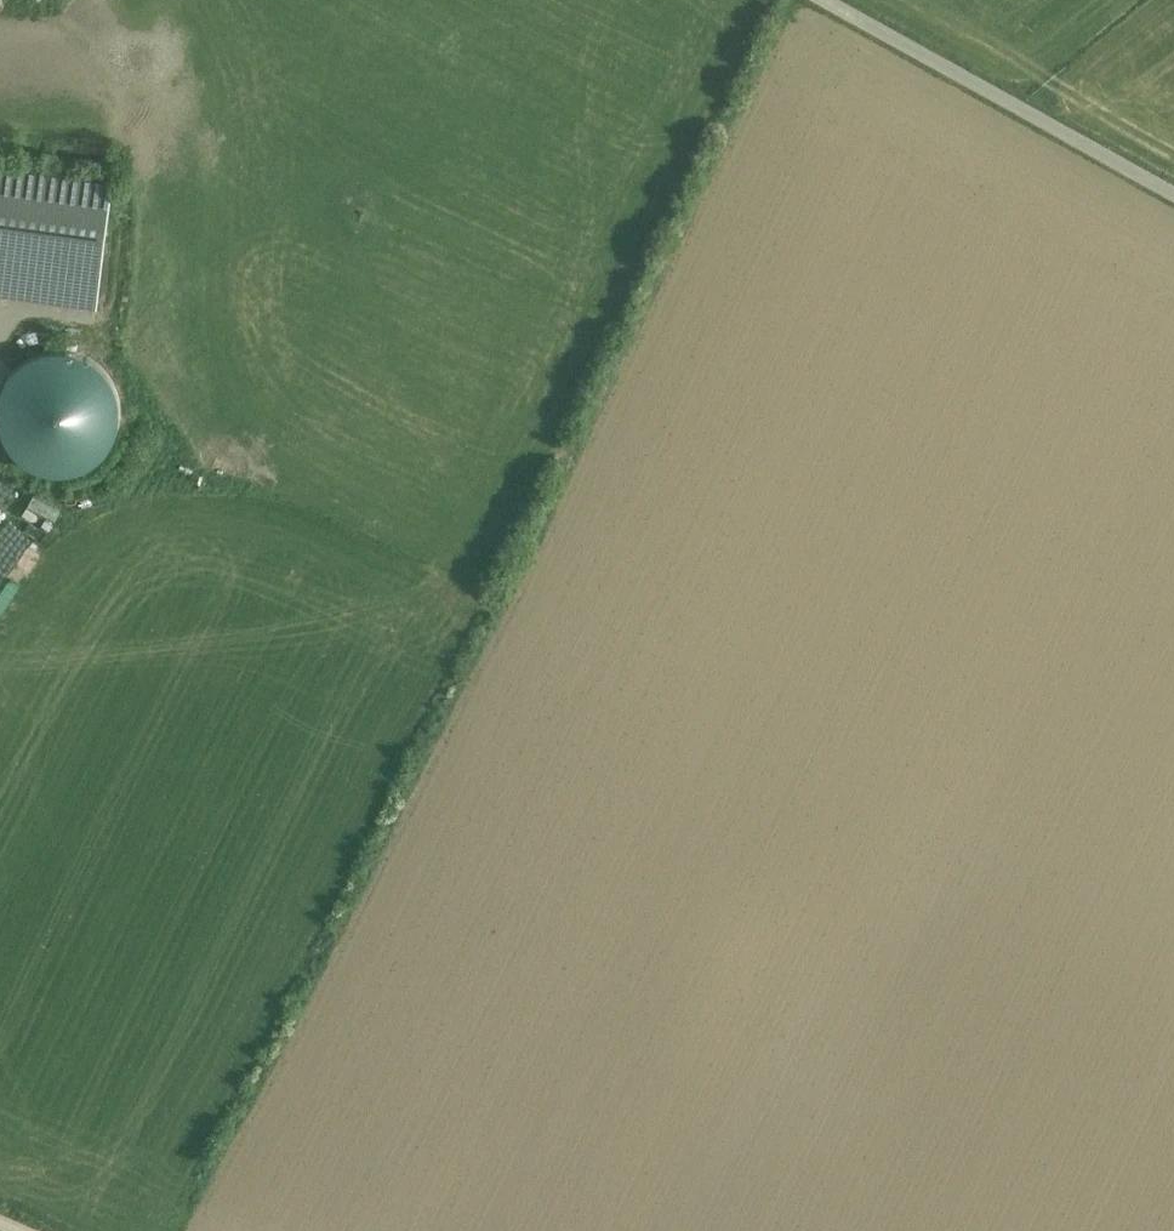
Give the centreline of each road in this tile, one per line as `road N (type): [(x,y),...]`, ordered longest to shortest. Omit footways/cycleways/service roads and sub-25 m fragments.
road 1 (residential): [(1173,194),(823,0)]

